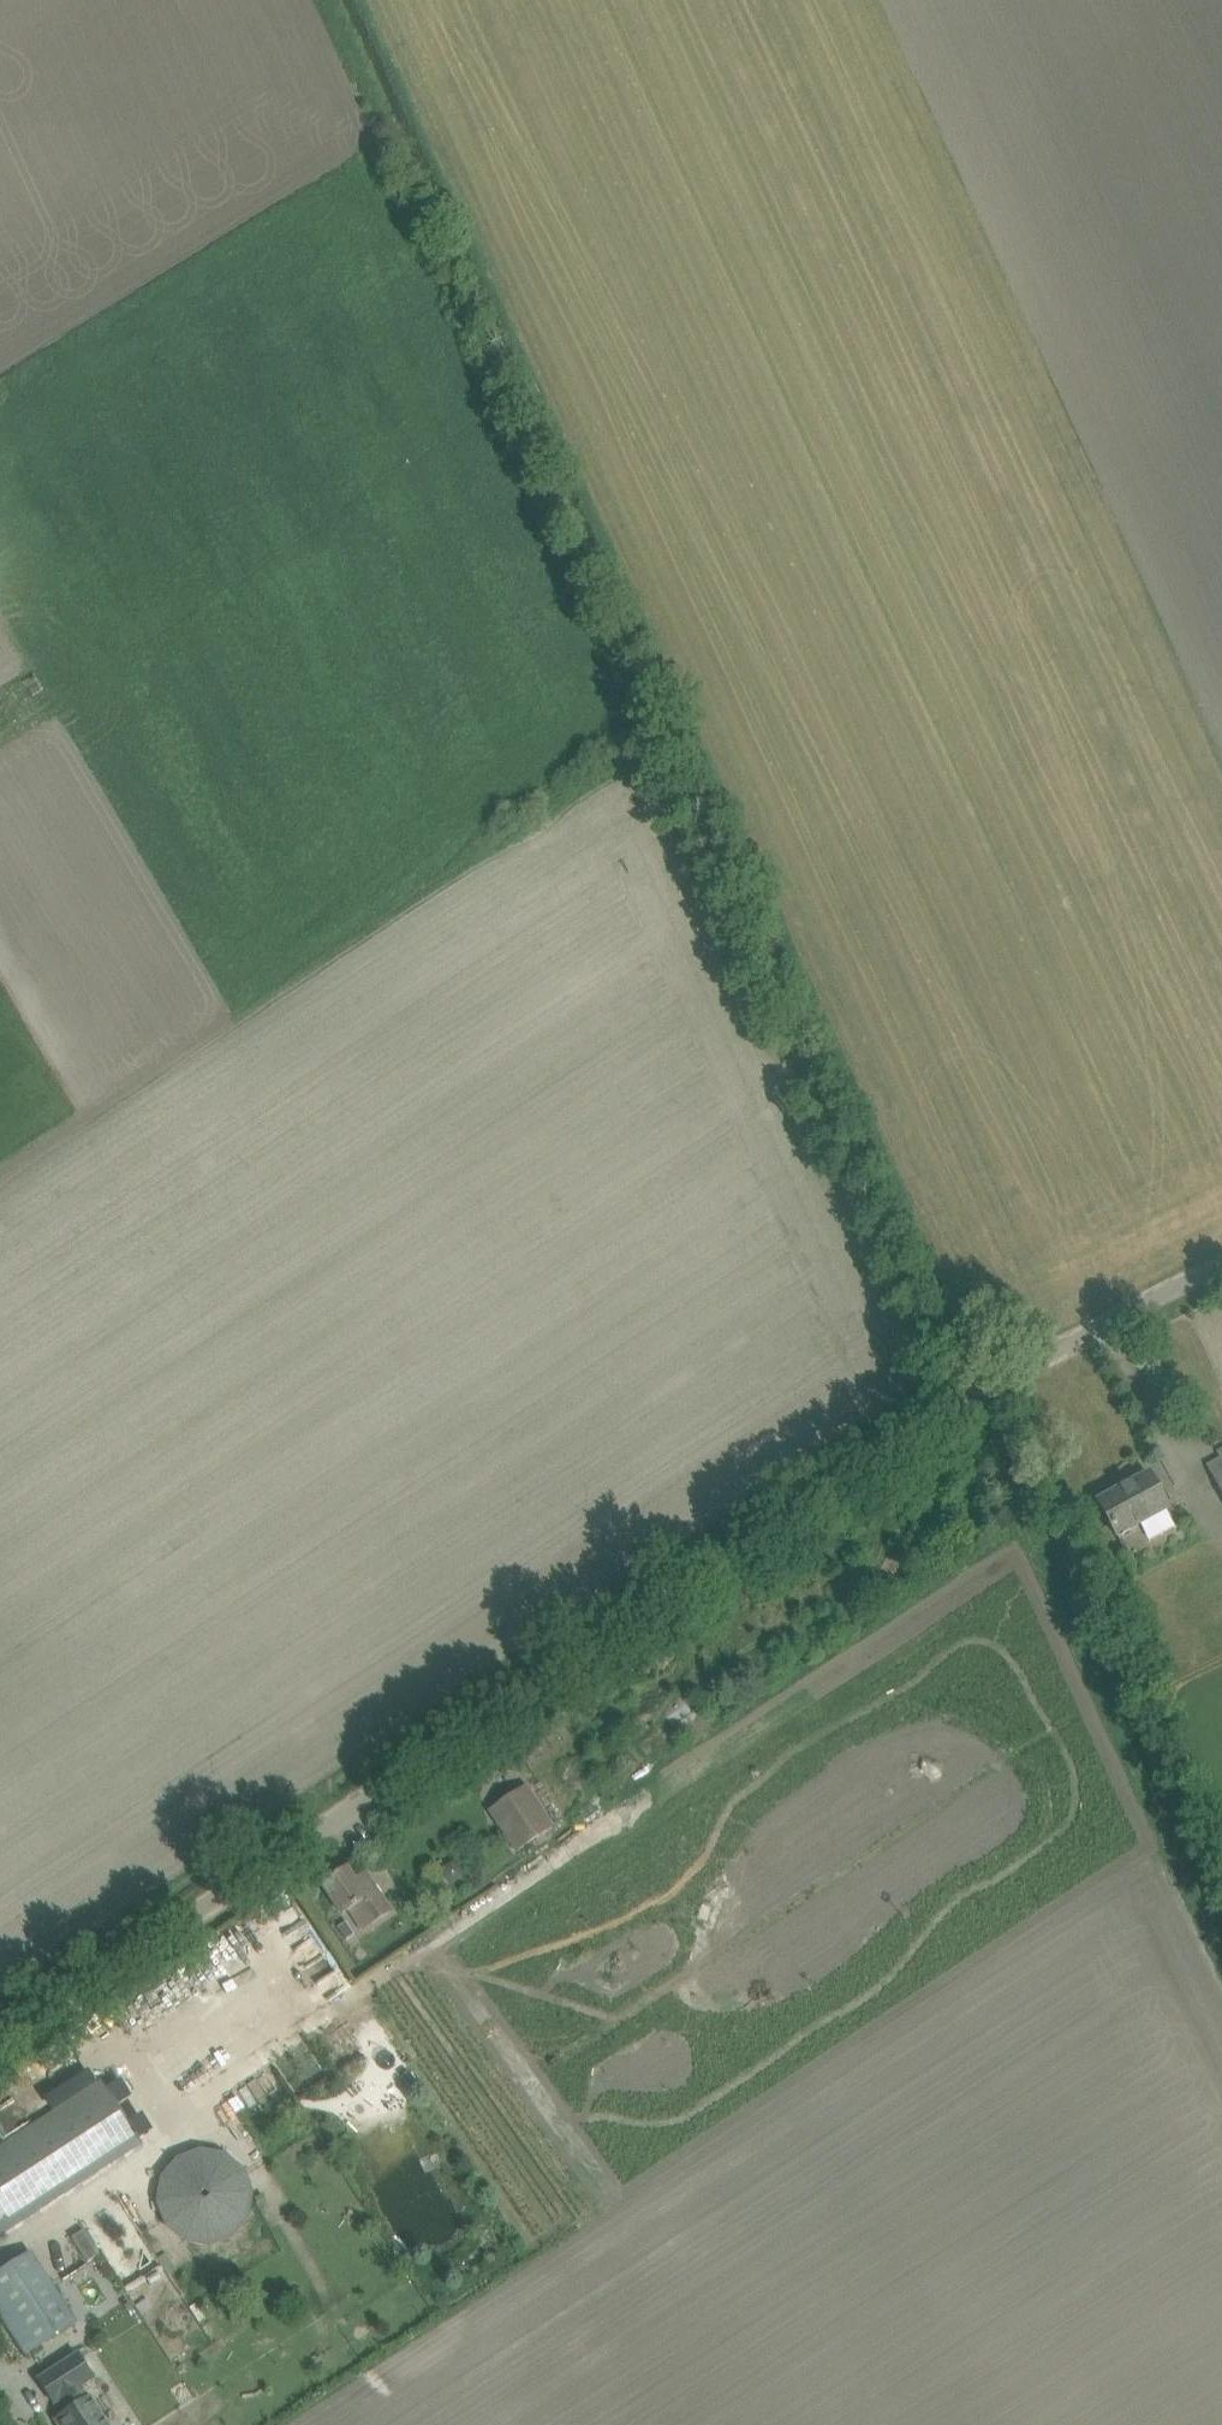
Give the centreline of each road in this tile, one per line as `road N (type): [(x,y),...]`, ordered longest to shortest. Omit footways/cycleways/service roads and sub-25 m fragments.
road 1 (tertiary): [(0,2040),(973,1397),(1221,1268)]

